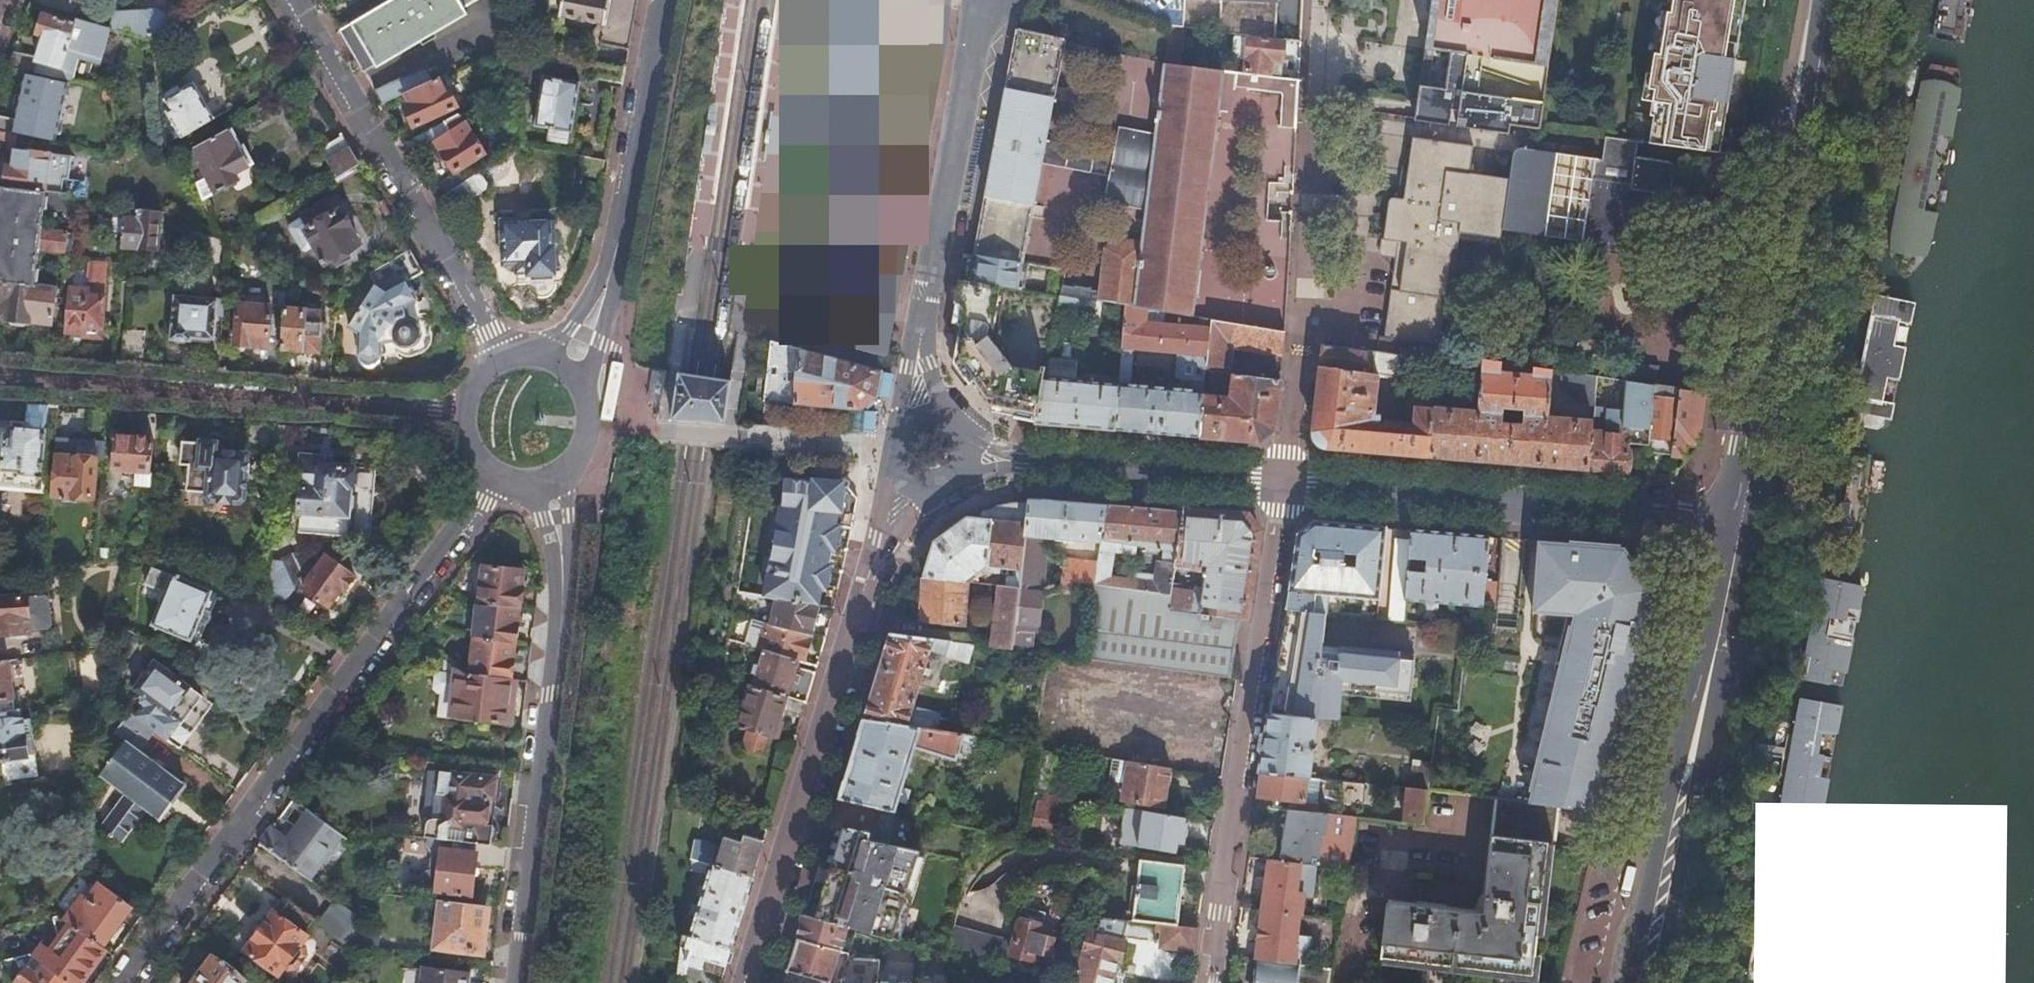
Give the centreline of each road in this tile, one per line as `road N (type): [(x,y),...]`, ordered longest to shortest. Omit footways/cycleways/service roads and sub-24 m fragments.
road 1 (residential): [(502,476),(117,982)]
road 2 (residential): [(741,982),(883,541),(916,485)]
road 3 (primary): [(1738,519),(1826,0)]
road 4 (residential): [(1211,982),(1283,481)]
road 5 (residential): [(1283,481),(1324,0)]
road 6 (primary): [(1637,982),(1738,519)]
road 7 (residential): [(0,371),(466,408)]
road 8 (tertiary): [(1283,481),(1738,519)]
road 9 (residential): [(515,982),(554,693),(562,553)]
road 10 (tertiary): [(977,0),(912,370),(930,418)]
road 11 (residential): [(292,0),(502,362)]
road 12 (tertiary): [(970,455),(1283,481)]
road 13 (residential): [(665,0),(620,236)]
road 14 (residential): [(587,396),(615,301),(620,236)]
road 15 (residential): [(620,236),(568,327),(536,356)]

